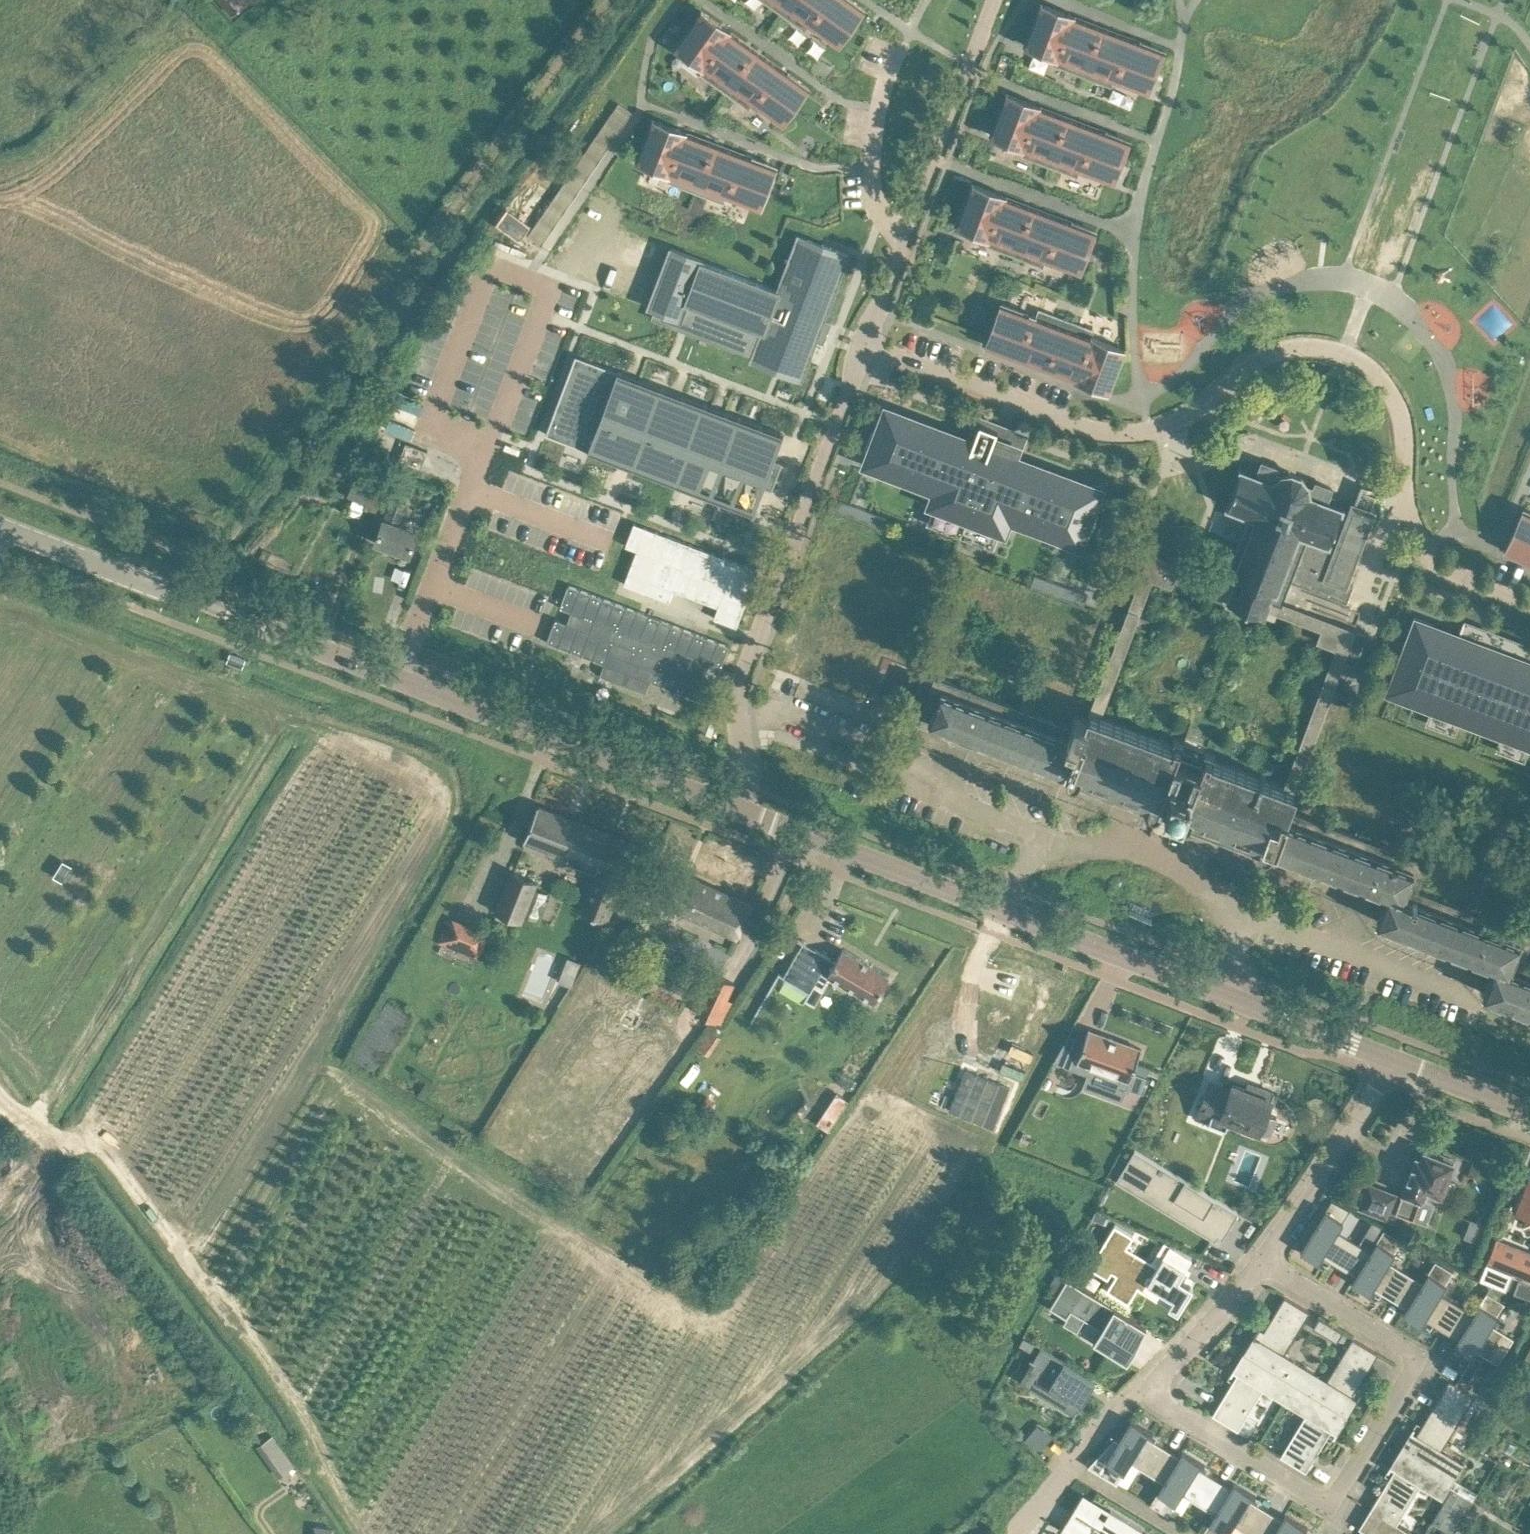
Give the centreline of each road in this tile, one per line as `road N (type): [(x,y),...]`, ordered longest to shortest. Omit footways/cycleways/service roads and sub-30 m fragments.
road 1 (unclassified): [(867,343),(1120,433),(1202,405),(1270,351),(1296,344),(1346,353),(1368,364),(1402,410),(1404,494),(1428,553),(1529,607)]
road 2 (tertiary): [(732,805),(1395,1059)]
road 3 (residential): [(1144,1393),(1329,1508),(1421,1357),(1264,1262)]
road 4 (tertiary): [(203,602),(732,805)]
road 5 (unclassified): [(732,805),(744,768),(741,683),(867,343)]
road 6 (track): [(0,1105),(68,1145),(103,1149),(299,1400)]
road 7 (unclassified): [(908,234),(995,0)]
road 8 (residential): [(1395,1059),(1264,1262)]
road 9 (tertiary): [(203,602),(0,525)]
road 10 (unclassified): [(908,234),(879,208),(873,181),(880,112),(901,42)]
road 11 (residential): [(1264,1262),(1144,1393)]
road 12 (tertiary): [(1395,1059),(1529,1111)]
road 13 (residential): [(1144,1393),(1128,1397),(1056,1473)]

